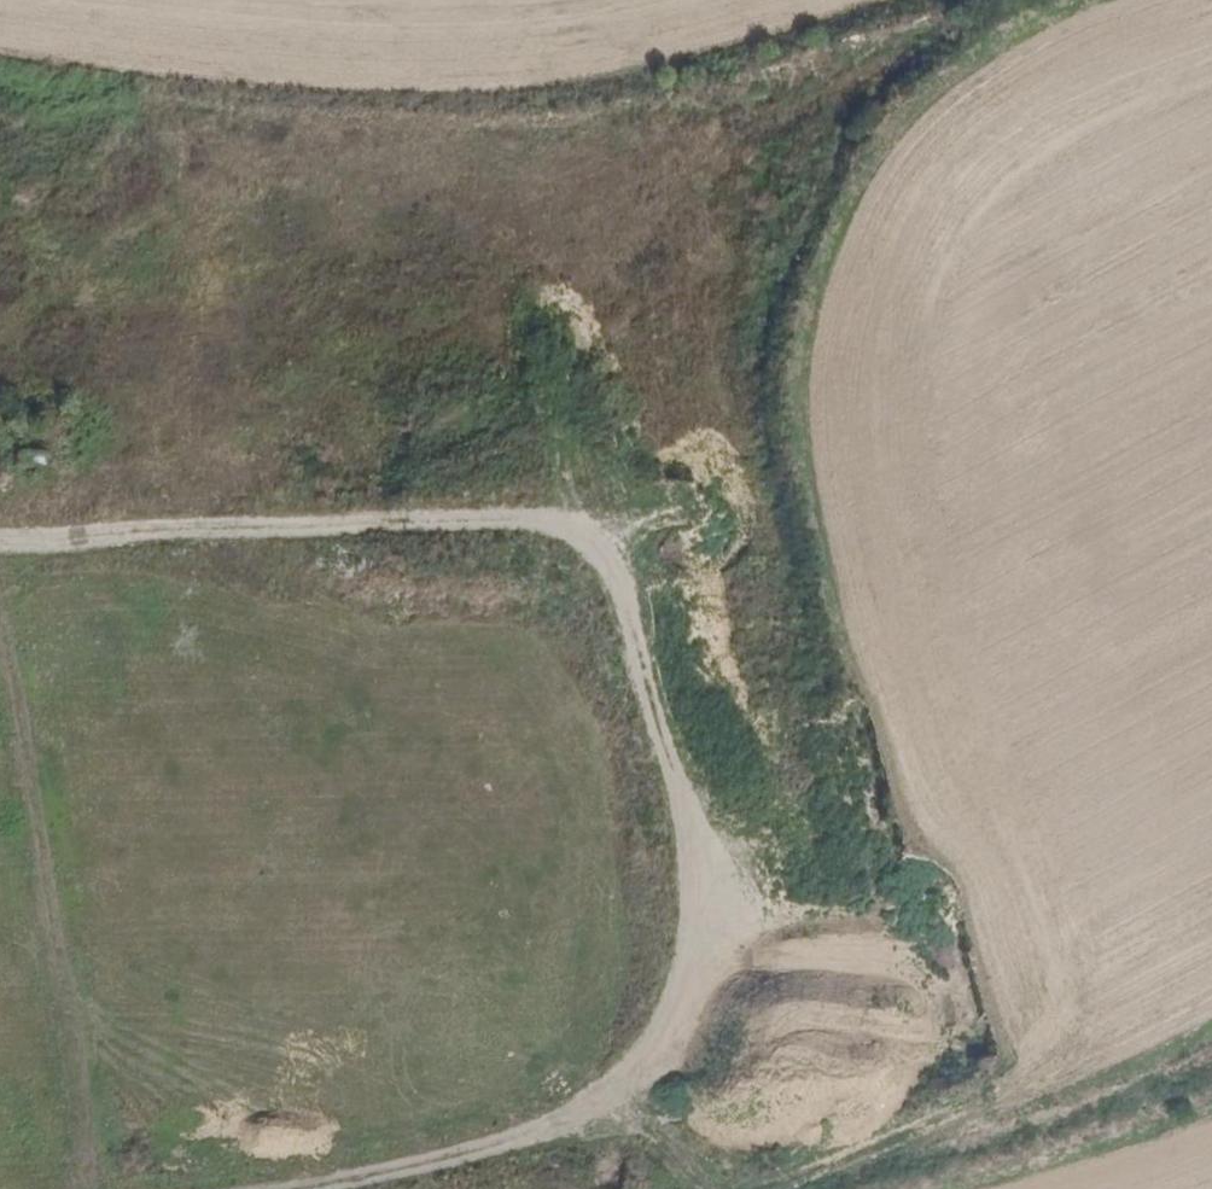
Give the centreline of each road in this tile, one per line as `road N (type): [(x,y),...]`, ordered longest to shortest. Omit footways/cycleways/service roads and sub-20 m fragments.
road 1 (track): [(0,542),(493,518),(571,528),(604,554),(678,777),(697,867),(702,956),(621,1081),(558,1126),(275,1188)]
road 2 (track): [(88,1188),(90,1146),(11,646),(0,620)]

